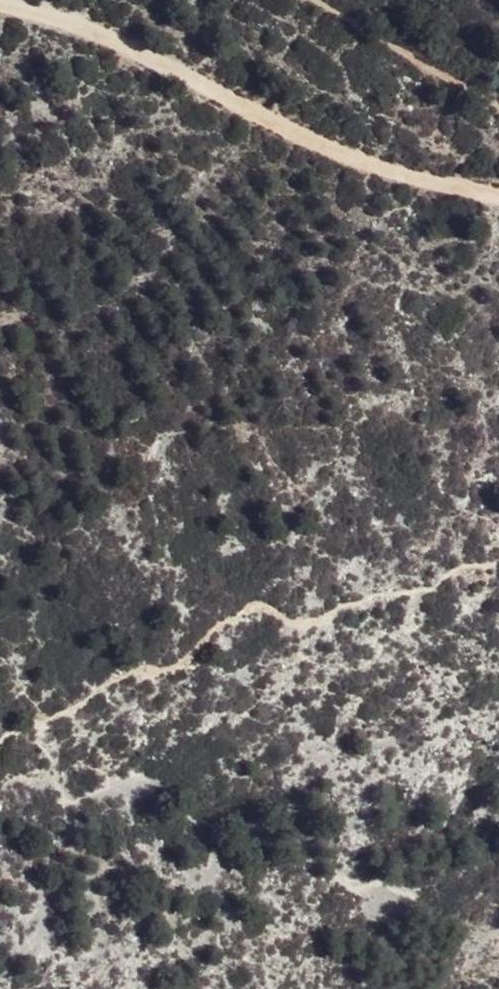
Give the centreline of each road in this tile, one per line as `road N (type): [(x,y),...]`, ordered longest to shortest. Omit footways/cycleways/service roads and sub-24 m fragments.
road 1 (track): [(0,7),(132,51),(321,146),(498,197)]

